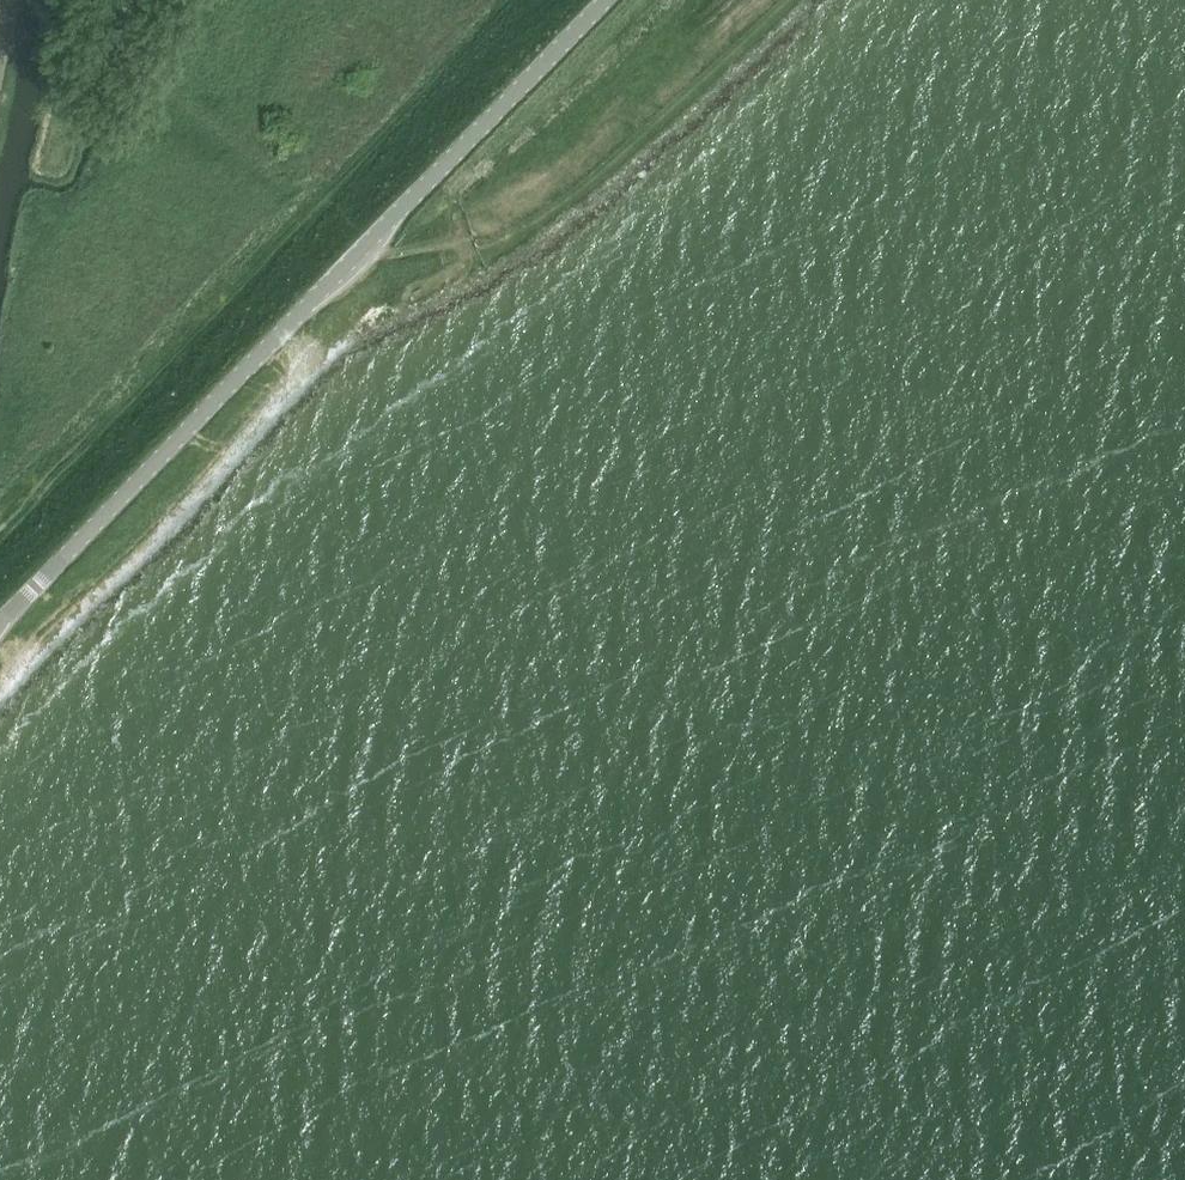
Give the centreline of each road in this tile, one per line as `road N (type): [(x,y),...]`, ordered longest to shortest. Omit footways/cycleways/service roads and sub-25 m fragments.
road 1 (tertiary): [(0,623),(606,0)]

